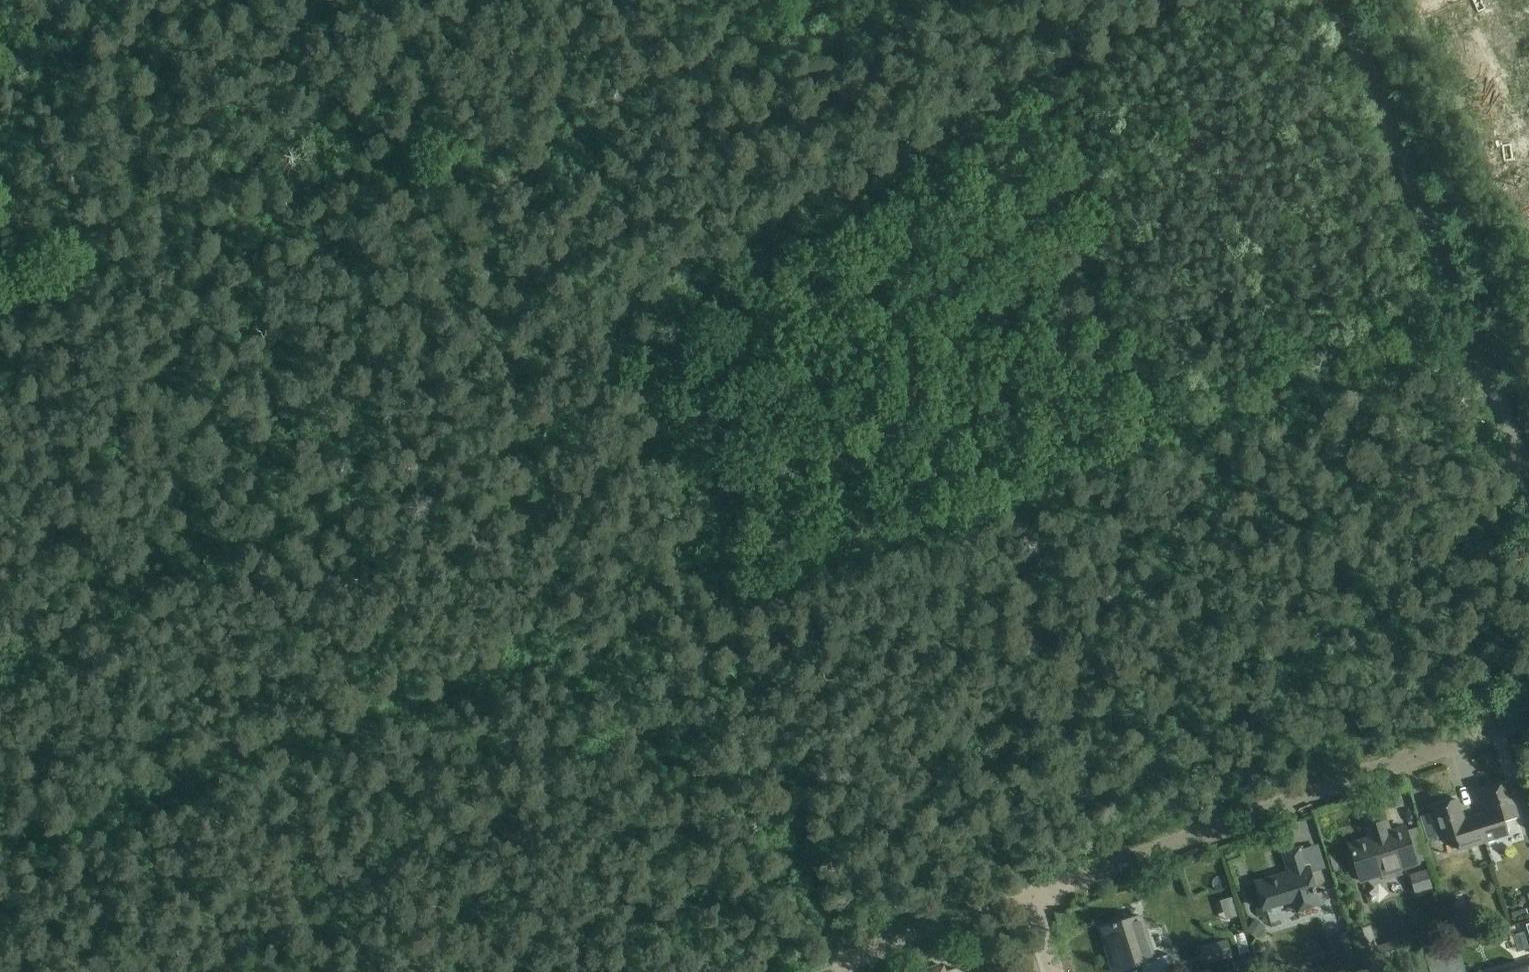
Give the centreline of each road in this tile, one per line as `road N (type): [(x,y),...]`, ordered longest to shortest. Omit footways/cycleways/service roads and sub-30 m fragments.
road 1 (residential): [(1036,900),(1528,715)]
road 2 (unclassified): [(1528,479),(1333,0)]
road 3 (unclassified): [(853,951),(1017,899),(1036,900)]

